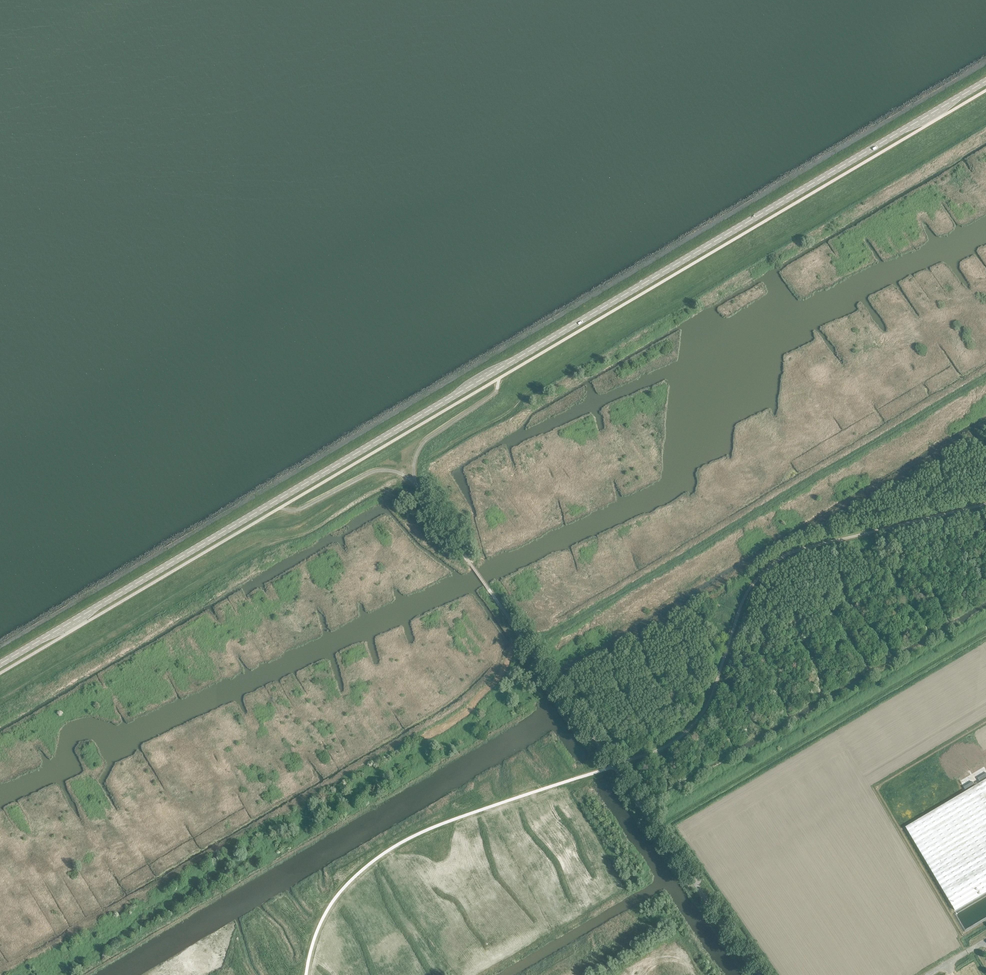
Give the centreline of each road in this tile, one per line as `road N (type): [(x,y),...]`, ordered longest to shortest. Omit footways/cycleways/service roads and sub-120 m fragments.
road 1 (secondary): [(0,664),(985,80)]

